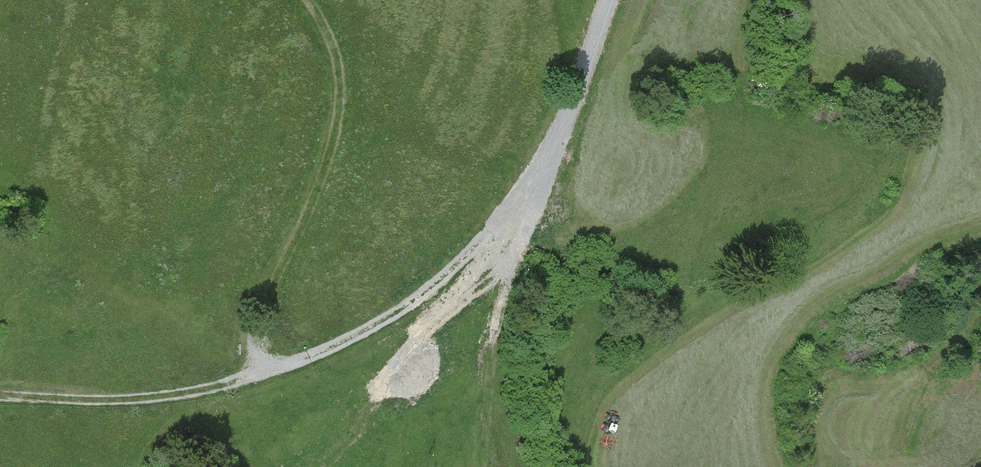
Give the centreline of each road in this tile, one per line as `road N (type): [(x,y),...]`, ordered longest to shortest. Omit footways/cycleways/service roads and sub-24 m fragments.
road 1 (track): [(270,374),(376,327),(495,227),(559,136),(606,0)]
road 2 (track): [(311,0),(334,36),(343,103),(332,160),(259,321),(259,338),(284,367)]
road 3 (track): [(559,136),(502,303),(484,466)]
road 4 (track): [(270,374),(144,398),(0,387)]

